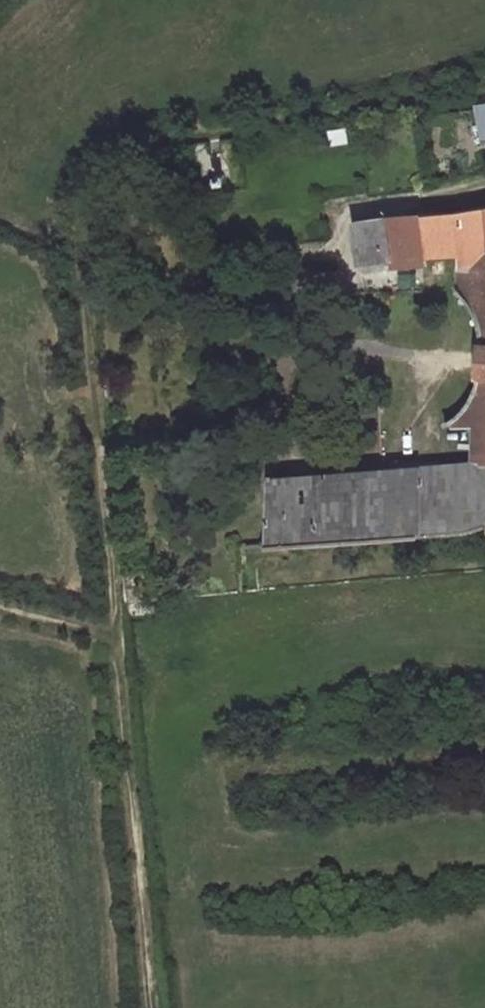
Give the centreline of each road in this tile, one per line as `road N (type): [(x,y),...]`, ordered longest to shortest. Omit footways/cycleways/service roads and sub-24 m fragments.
road 1 (track): [(484,84),(147,142),(111,162),(91,190),(81,218),(116,632)]
road 2 (track): [(116,632),(151,1007)]
road 3 (residential): [(345,265),(339,212),(484,187)]

